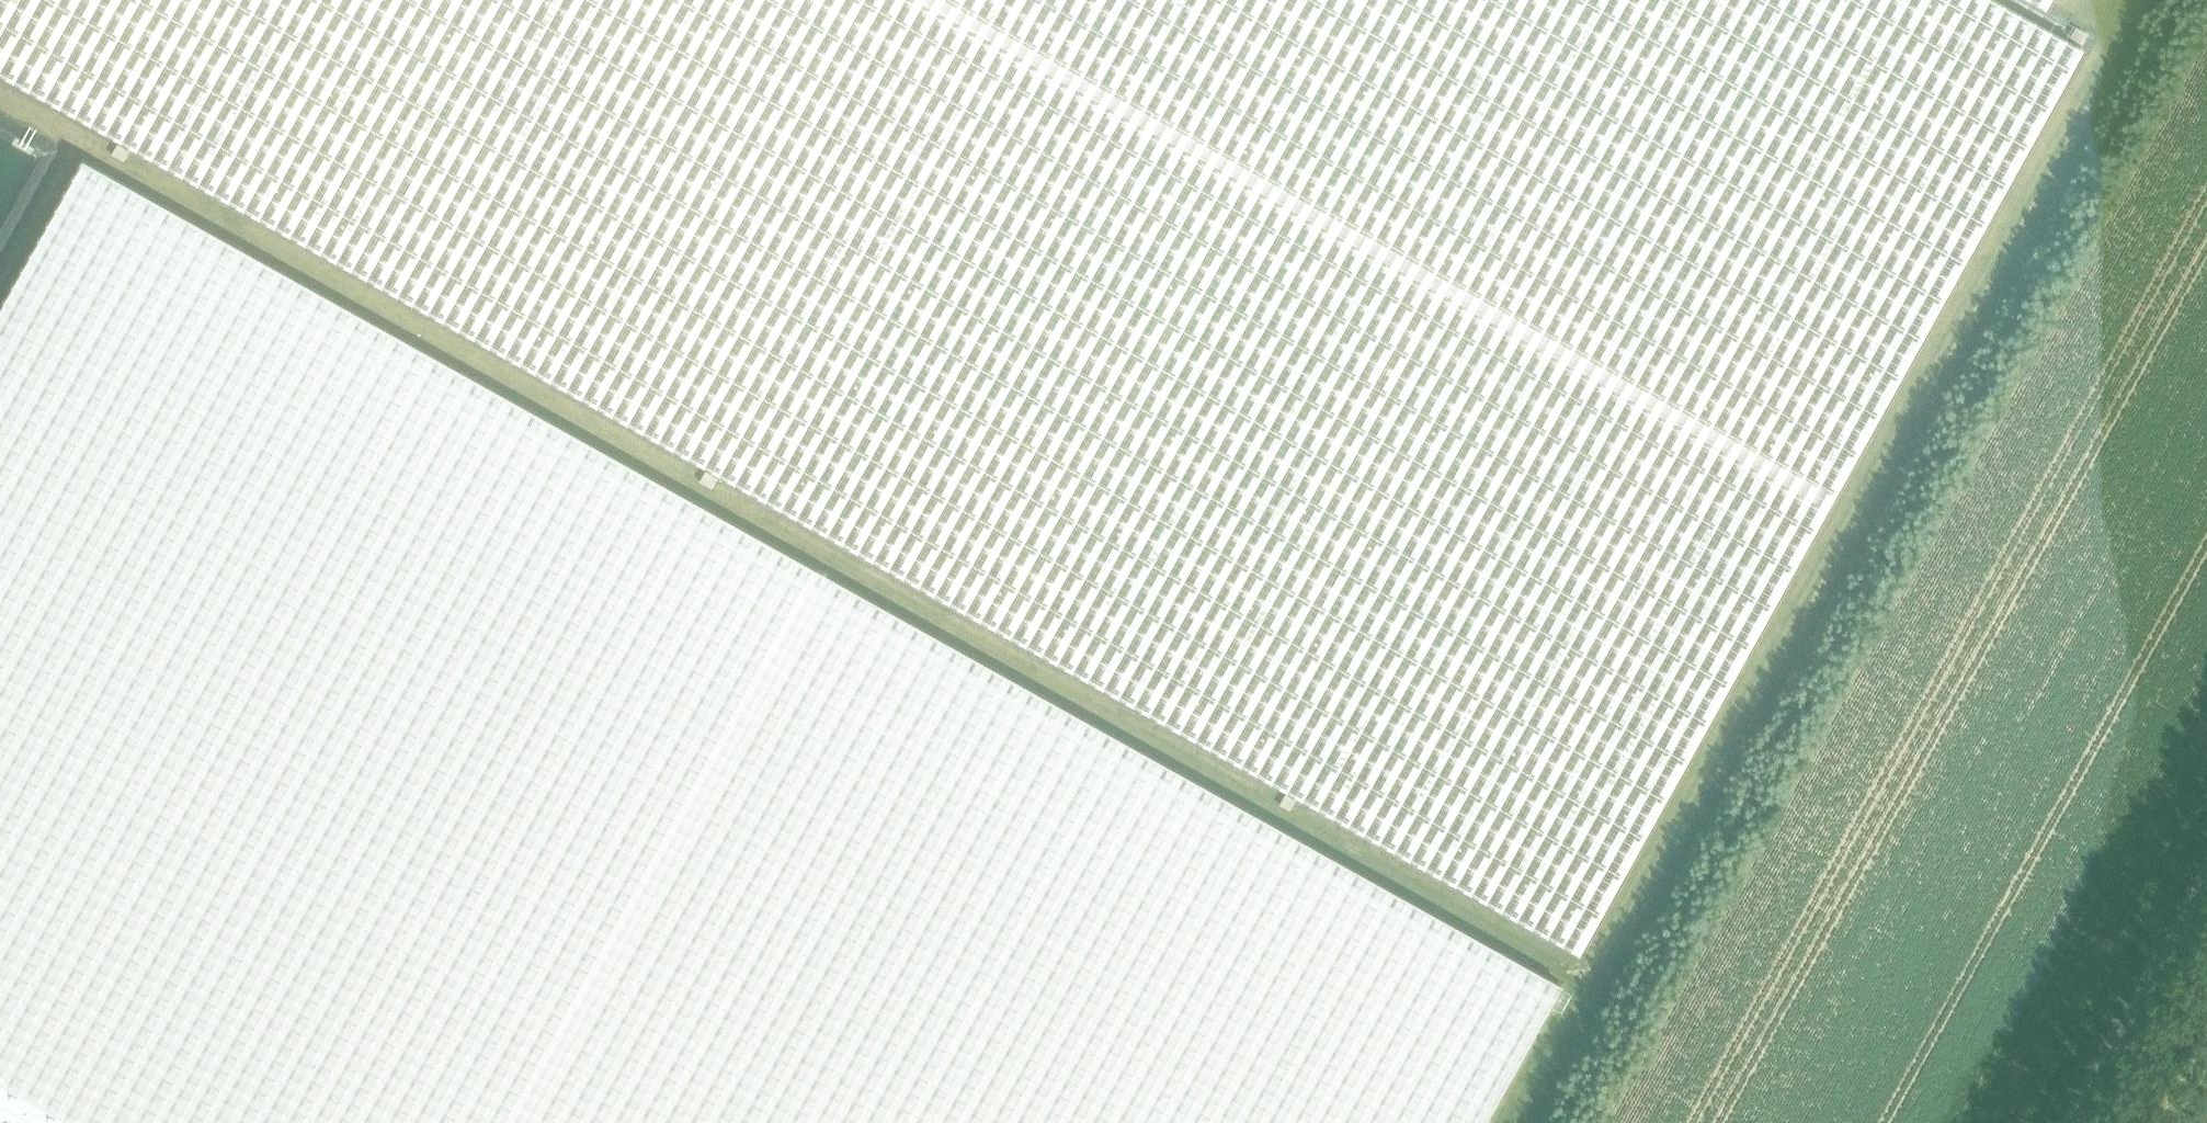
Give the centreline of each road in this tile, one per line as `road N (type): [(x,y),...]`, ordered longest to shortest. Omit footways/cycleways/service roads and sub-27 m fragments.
road 1 (unclassified): [(2069,1122),(2206,875)]

